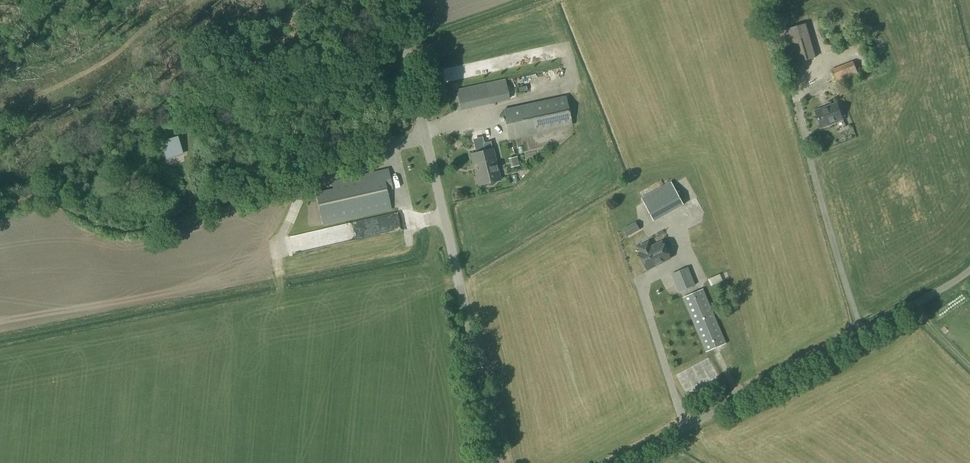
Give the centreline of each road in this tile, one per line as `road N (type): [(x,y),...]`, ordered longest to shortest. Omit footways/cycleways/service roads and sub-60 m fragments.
road 1 (unclassified): [(508,462),(406,0)]
road 2 (unclassified): [(615,462),(969,270)]

